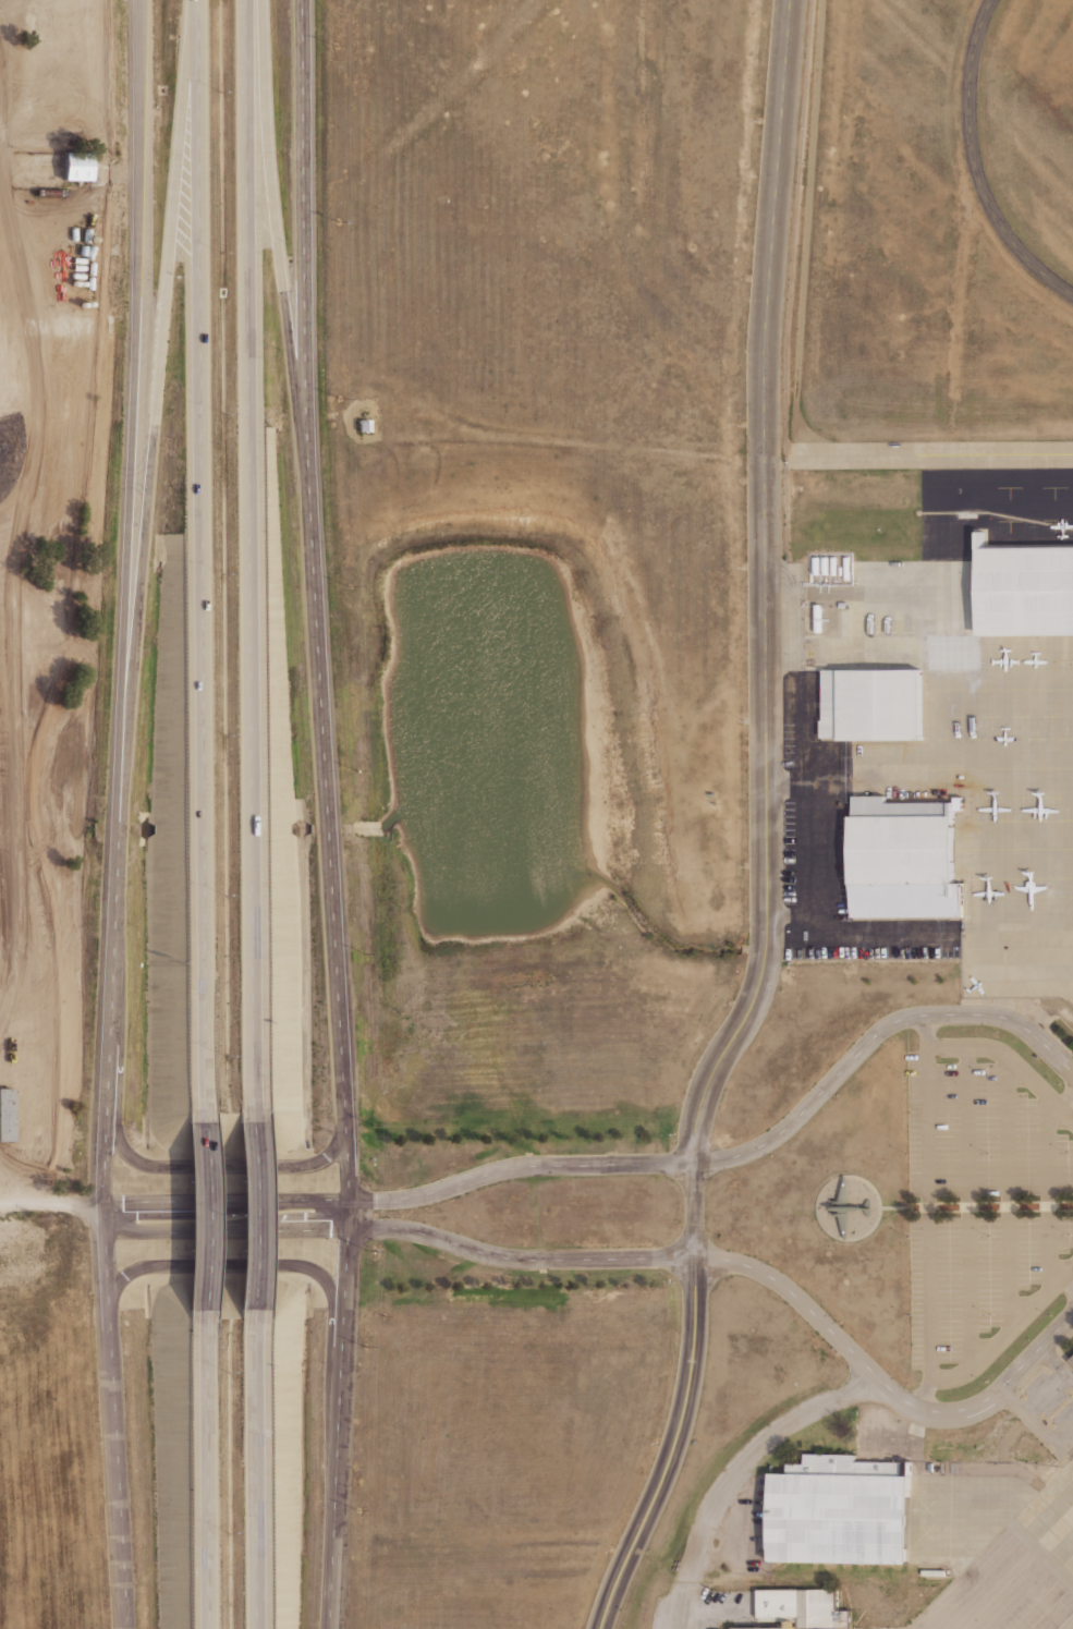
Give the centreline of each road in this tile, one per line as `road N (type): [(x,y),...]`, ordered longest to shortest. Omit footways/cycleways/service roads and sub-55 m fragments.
road 1 (residential): [(598,1628),(680,1419),(692,1346),(696,1120),(709,1073),(746,1012),(761,967),(761,338),(787,0)]
road 2 (secondary): [(143,0),(143,328),(103,1204),(125,1628)]
road 3 (secondary): [(351,1201),(306,374),(303,0)]
road 4 (motorway): [(199,0),(207,1117)]
road 5 (motorway): [(254,1117),(249,0)]
road 6 (residential): [(351,1227),(406,1230),(502,1257),(734,1263),(778,1285),(902,1402),(936,1413),(987,1399),(1072,1308)]
road 7 (residential): [(1072,1075),(998,1018),(920,1016),(881,1030),(769,1141),(722,1160),(535,1166),(426,1194),(351,1201)]
road 8 (motorway): [(190,0),(131,654)]
road 9 (motorway): [(314,550),(257,0)]
road 10 (secondary): [(333,1628),(351,1201)]
road 11 (track): [(761,459),(630,453),(581,438),(382,436)]
road 12 (motorway): [(208,1317),(211,1628)]
road 13 (motorway): [(258,1628),(255,1318)]
road 14 (secondary): [(349,1323),(325,1280),(291,1265),(143,1266),(107,1306)]
road 15 (secondary): [(109,1125),(126,1154),(164,1167),(312,1165),(339,1151),(347,1129)]
road 16 (tertiary): [(351,1201),(103,1204)]
road 17 (tertiary): [(105,1229),(351,1227)]
road 18 (motorway): [(255,1318),(254,1117)]
road 19 (motorway): [(207,1117),(208,1317)]

